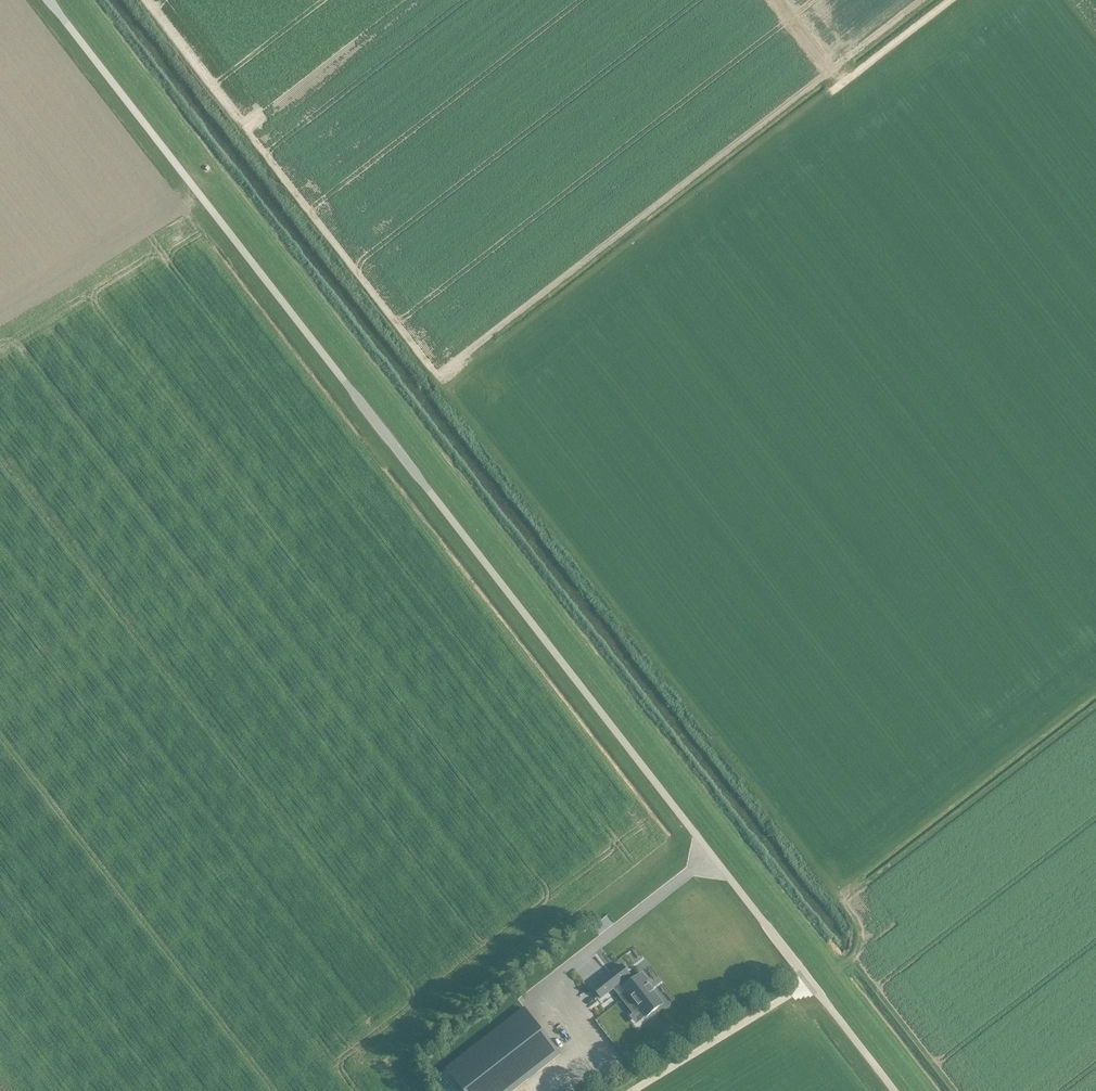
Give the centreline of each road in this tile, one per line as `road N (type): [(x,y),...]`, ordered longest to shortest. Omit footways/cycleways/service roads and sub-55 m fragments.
road 1 (unclassified): [(890,1090),(47,0)]

